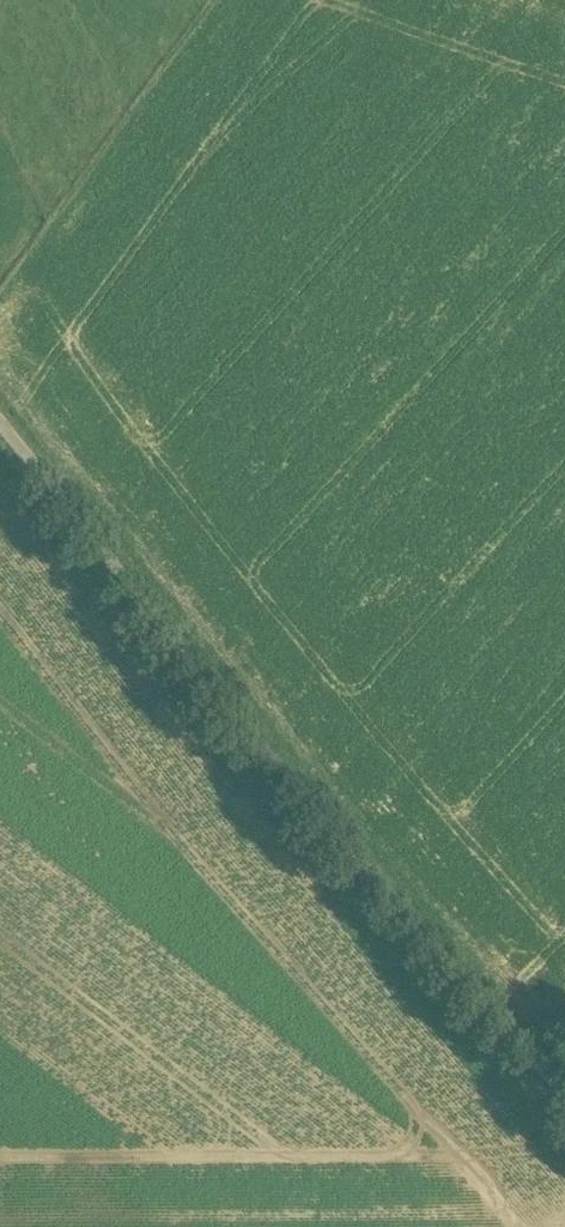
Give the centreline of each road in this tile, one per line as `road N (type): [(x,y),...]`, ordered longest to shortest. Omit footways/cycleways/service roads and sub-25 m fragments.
road 1 (unclassified): [(564,1104),(218,698),(0,415)]

